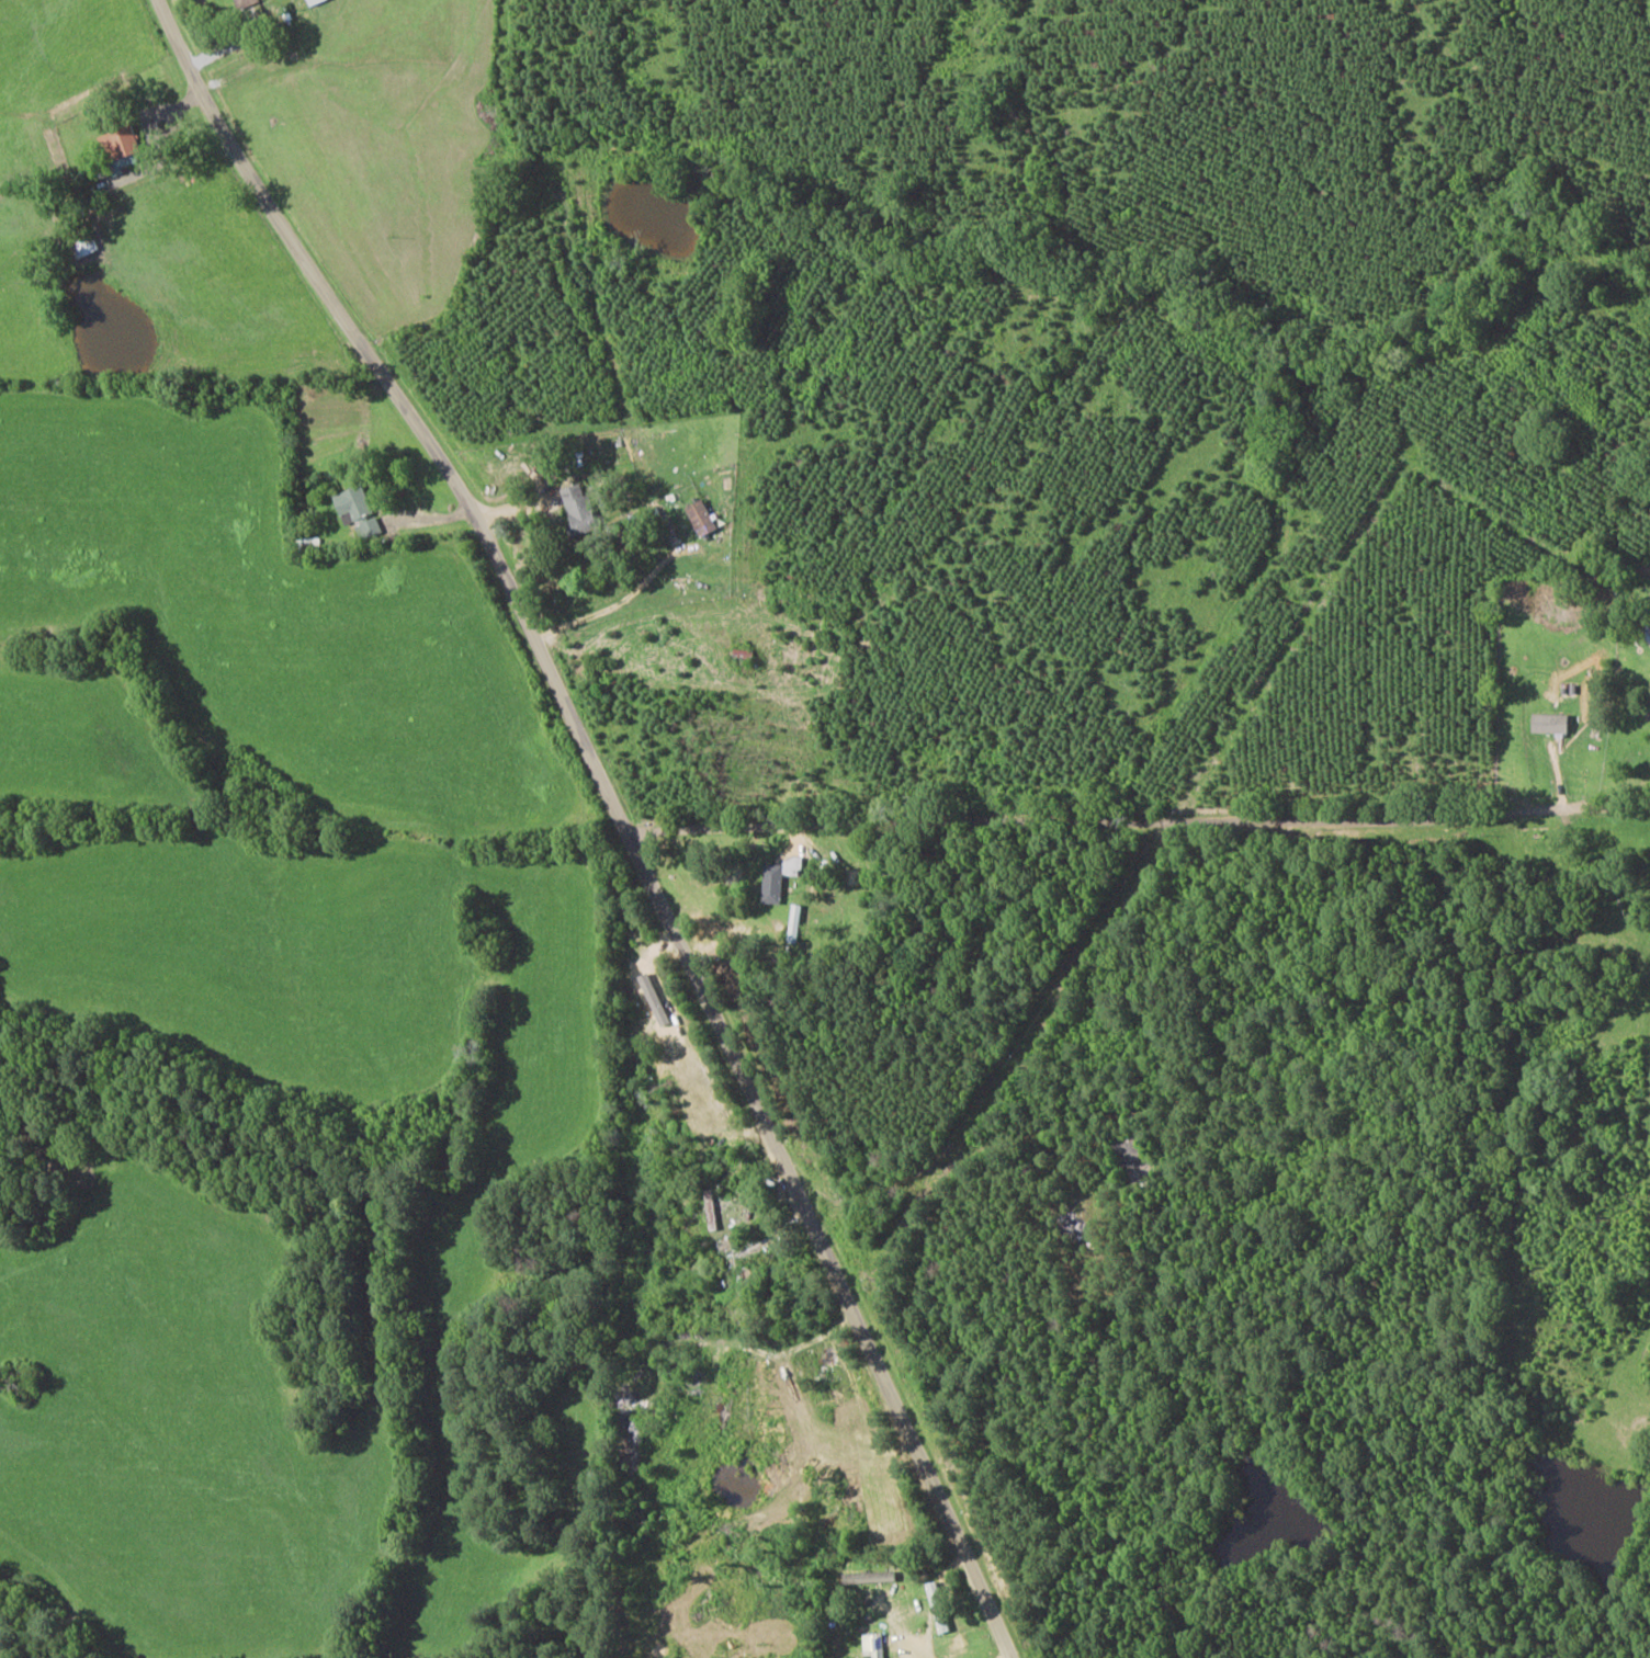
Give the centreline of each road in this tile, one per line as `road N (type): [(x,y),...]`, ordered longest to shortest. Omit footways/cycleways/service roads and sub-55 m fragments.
road 1 (residential): [(1036,1657),(1031,1594),(471,519),(162,0)]
road 2 (residential): [(630,825),(1550,809),(1649,792)]

